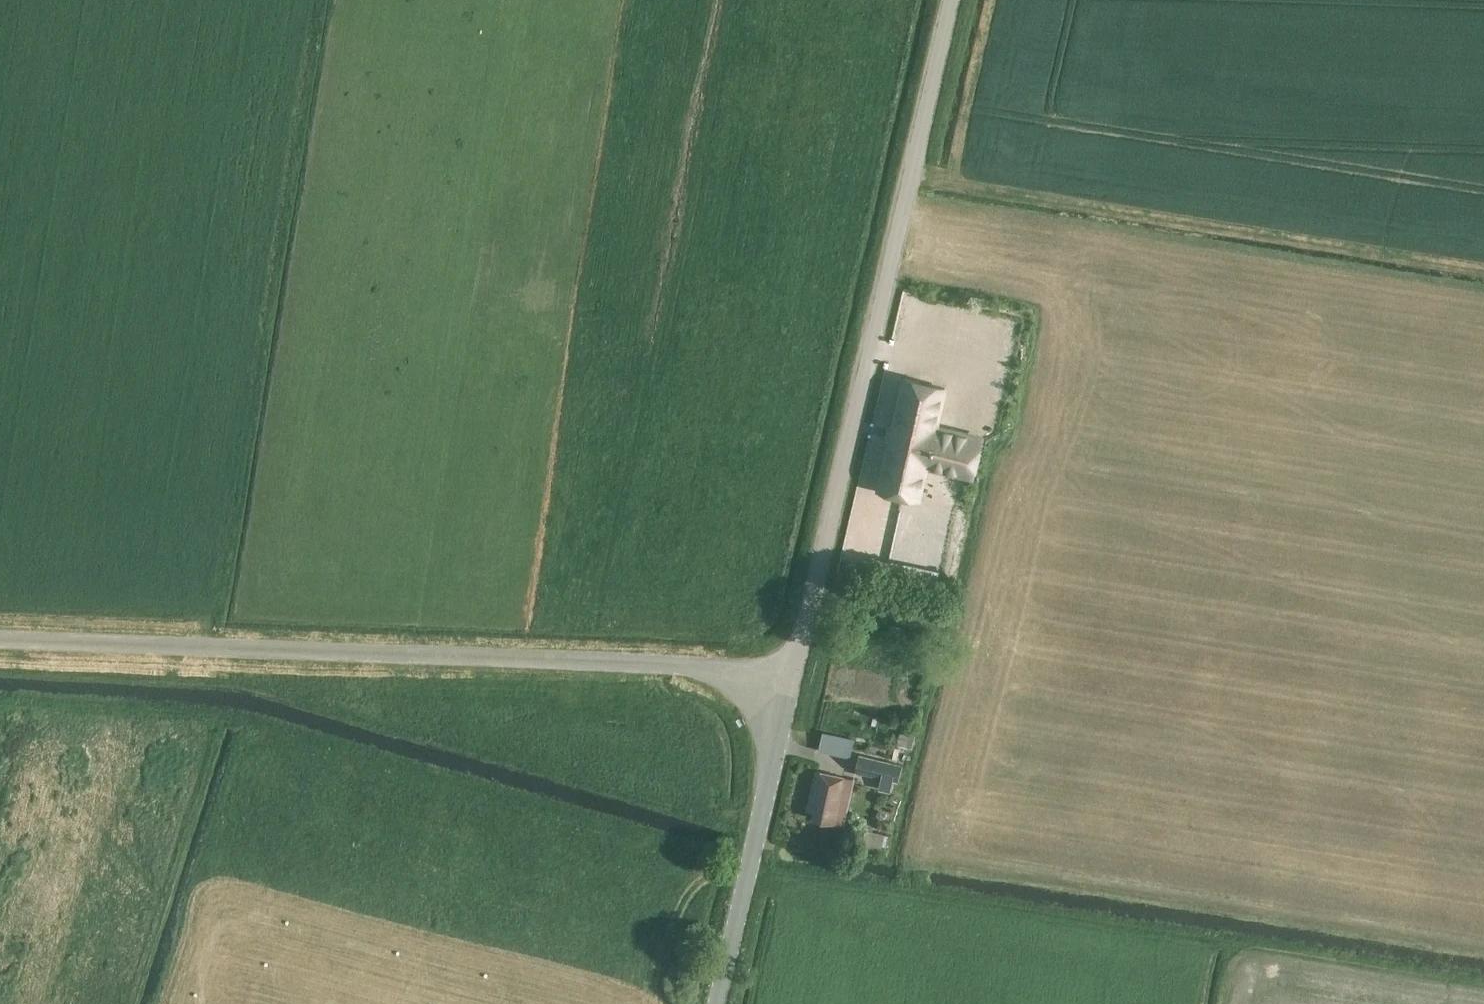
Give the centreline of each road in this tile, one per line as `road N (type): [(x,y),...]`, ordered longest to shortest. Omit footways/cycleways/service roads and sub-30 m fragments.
road 1 (unclassified): [(789,683),(656,661),(0,640)]
road 2 (unclassified): [(789,683),(950,0)]
road 3 (unclassified): [(717,1003),(789,683)]

